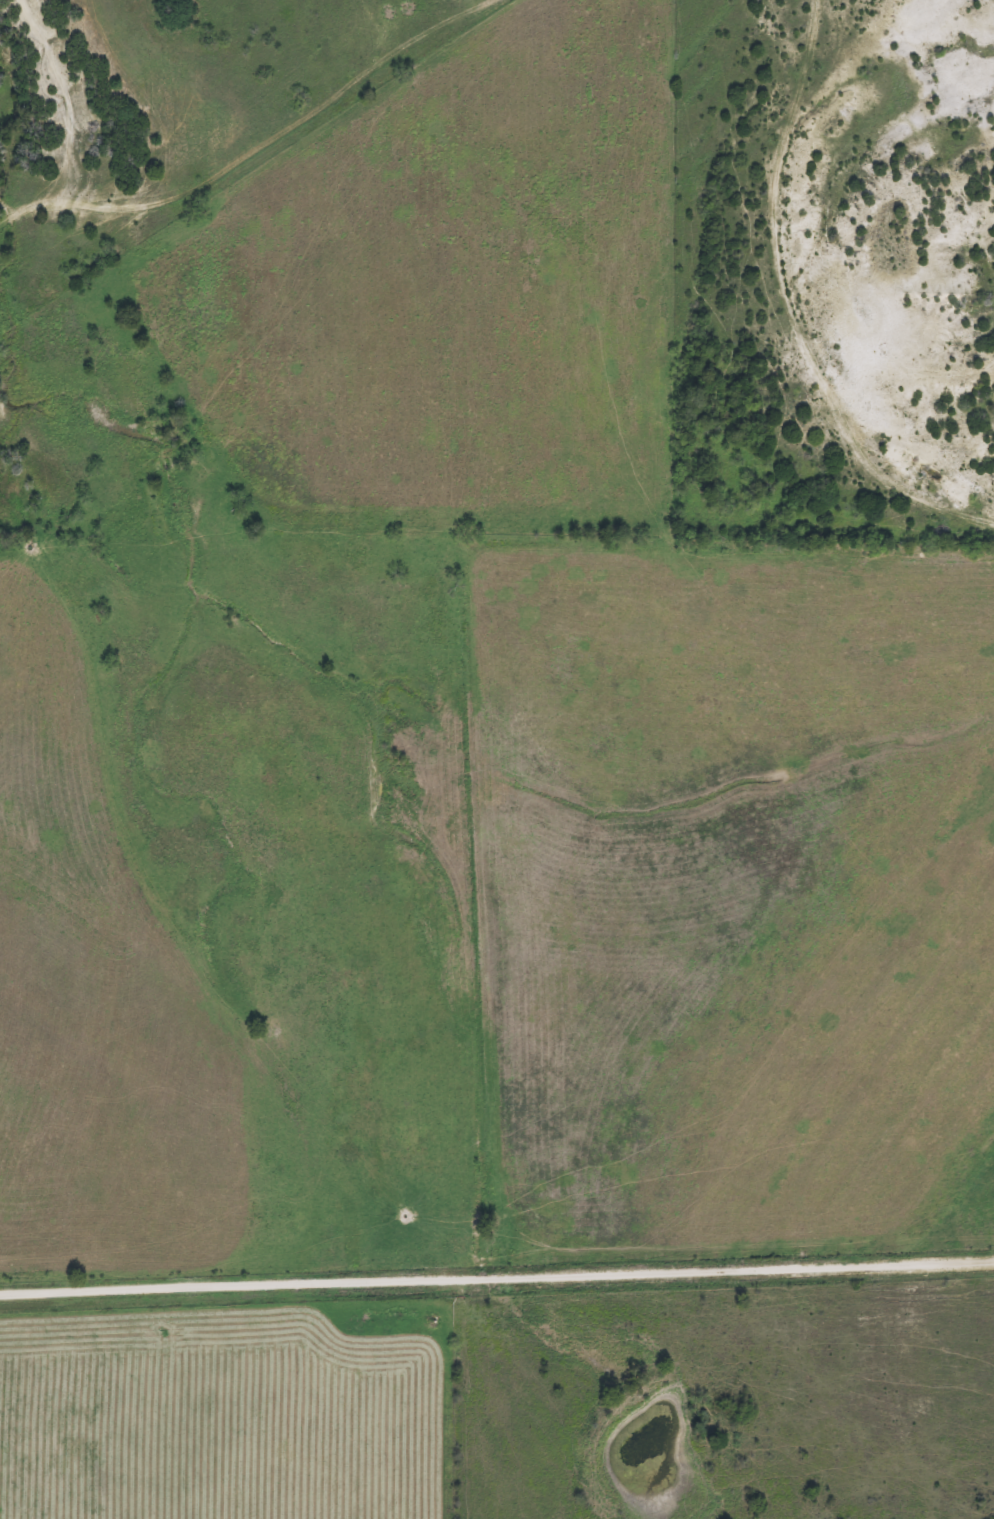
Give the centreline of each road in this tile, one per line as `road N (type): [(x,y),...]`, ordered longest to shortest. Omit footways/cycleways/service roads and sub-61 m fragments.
road 1 (residential): [(0,1298),(993,1260)]

